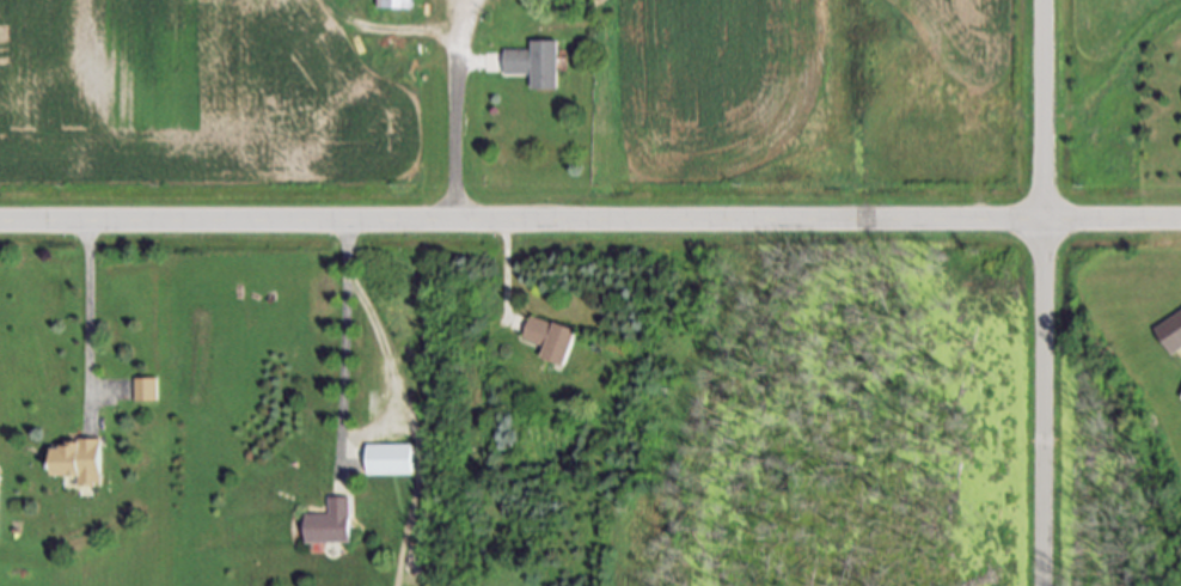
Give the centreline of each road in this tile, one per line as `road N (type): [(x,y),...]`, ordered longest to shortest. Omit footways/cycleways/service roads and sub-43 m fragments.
road 1 (secondary): [(1180,220),(0,222)]
road 2 (residential): [(1043,585),(1045,0)]

